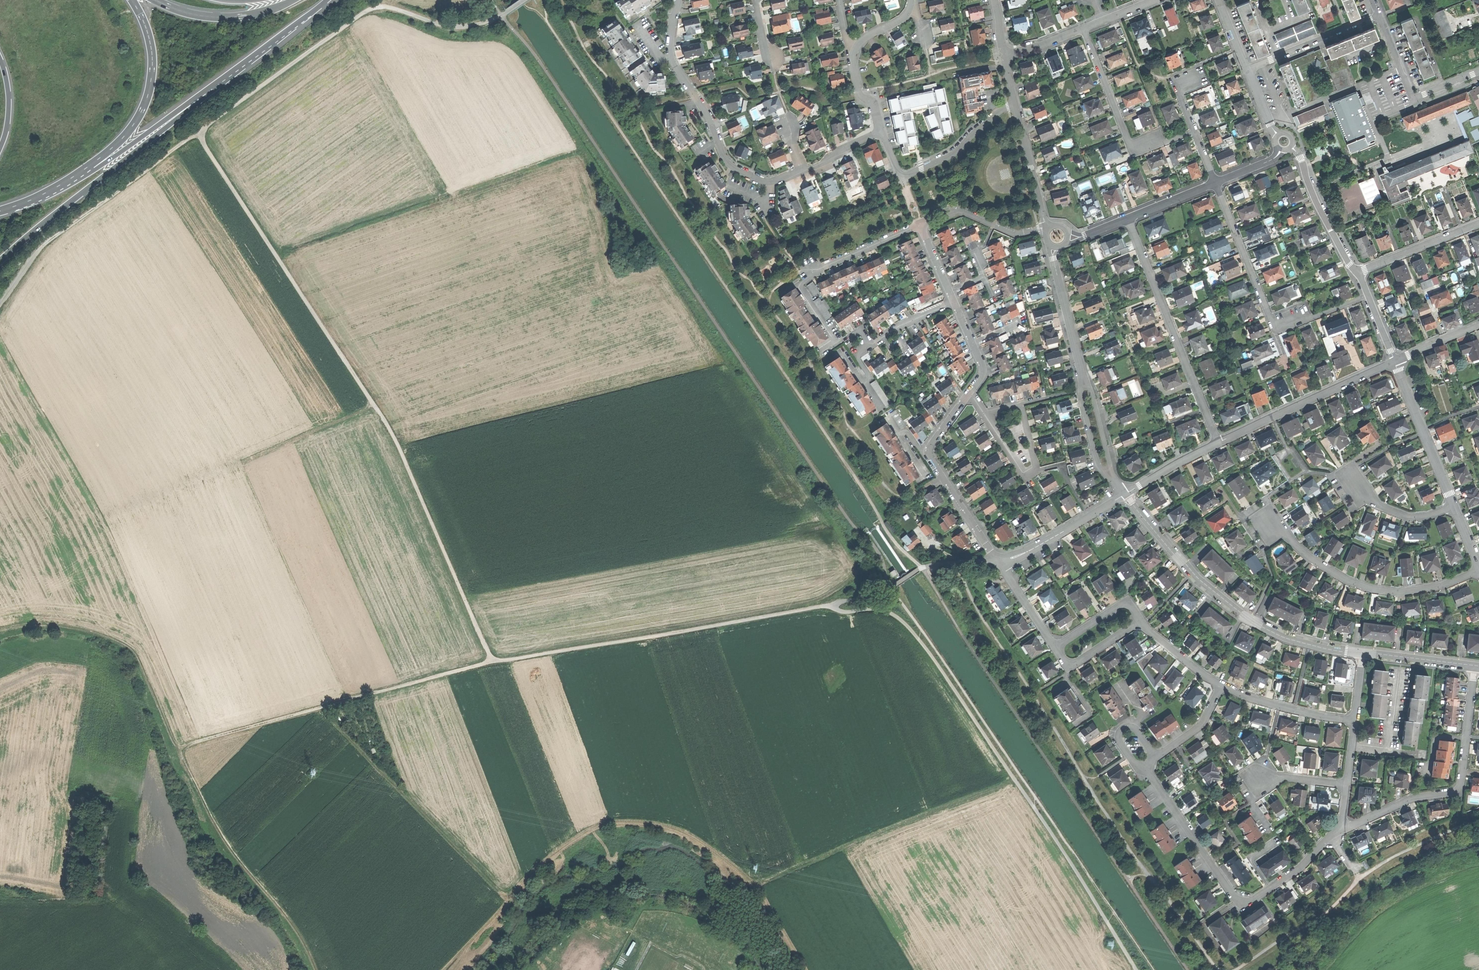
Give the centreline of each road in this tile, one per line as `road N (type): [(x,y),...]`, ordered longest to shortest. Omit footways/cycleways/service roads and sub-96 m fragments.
road 1 (track): [(502,17),(451,27),(375,7),(198,132),(396,431),(494,661),(835,603)]
road 2 (track): [(922,568),(885,529),(547,21)]
road 3 (track): [(317,969),(302,935),(223,835),(181,753),(186,745),(494,661)]
road 4 (track): [(1137,969),(1036,807),(910,627),(881,609),(842,611),(835,603)]
road 5 (track): [(444,969),(577,838),(648,823),(693,836),(755,887),(805,969)]
road 6 (trunk): [(0,261),(267,45)]
road 7 (residential): [(1363,653),(1285,638),(1251,621),(1173,553),(1125,494)]
road 8 (residential): [(1344,828),(1299,868),(1240,901),(1150,764)]
road 9 (primary): [(42,195),(100,166),(267,45)]
road 10 (track): [(198,132),(46,242),(0,305)]
road 11 (residential): [(1368,296),(1282,330),(1269,317),(1215,183)]
road 12 (primary): [(42,195),(109,151),(141,113),(152,53),(132,0)]
road 13 (residential): [(1474,665),(1458,789),(1412,798),(1344,828)]
road 14 (residential): [(1218,443),(1128,219)]
road 15 (residential): [(1478,570),(1434,587),(1375,590),(1332,572),(1269,524)]
road 16 (residential): [(770,182),(727,162),(672,63),(679,0)]
road 17 (residential): [(999,562),(928,455),(970,392)]
road 18 (residential): [(1082,28),(1130,144),(1142,151),(1193,130)]
road 19 (residential): [(1218,443),(1394,361)]
road 20 (residential): [(1014,104),(954,155),(906,176),(880,132)]
road 21 (residential): [(1454,507),(1394,361)]
road 22 (residential): [(986,416),(1024,474),(1037,471),(1021,404)]
road 23 (primary): [(295,0),(238,18),(199,16),(155,0)]
road 24 (residential): [(999,562),(1125,494)]
road 25 (residential): [(1292,146),(1358,272)]
road 26 (residential): [(1355,719),(1220,685)]
road 27 (residential): [(919,225),(956,209),(1013,233),(1047,231)]
road 28 (residential): [(1083,379),(1054,246)]
road 29 (residential): [(1014,104),(1050,228)]
road 30 (residential): [(1358,272),(1478,225)]
road 31 (residential): [(1379,17),(1262,64)]

